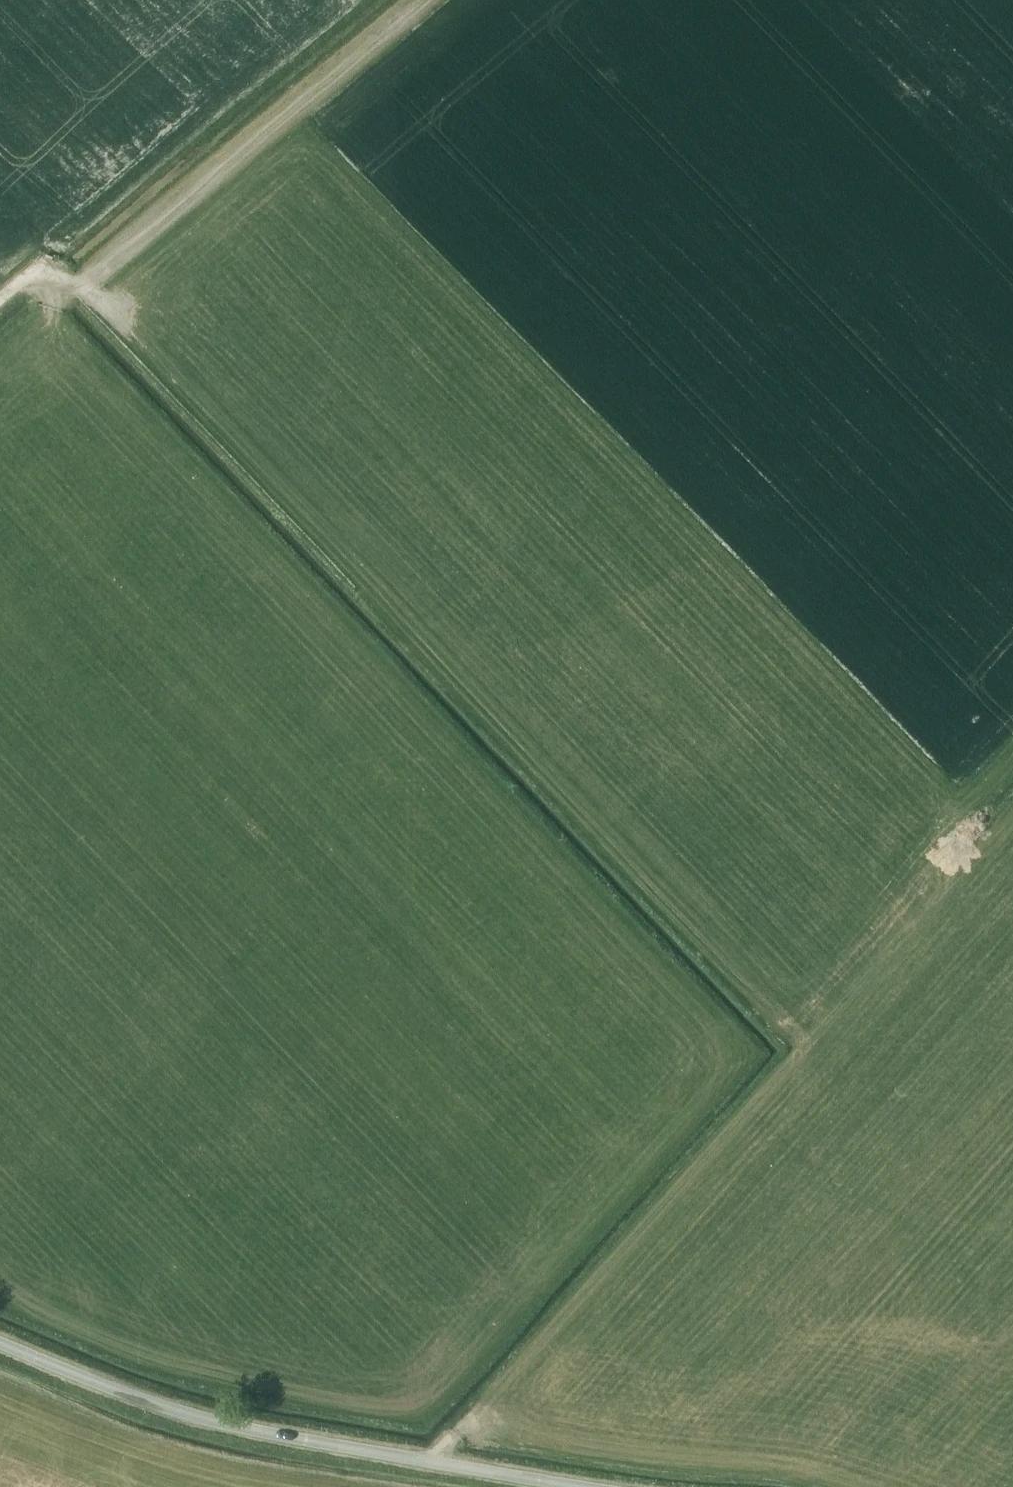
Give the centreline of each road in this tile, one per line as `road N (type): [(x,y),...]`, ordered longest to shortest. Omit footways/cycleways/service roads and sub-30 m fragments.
road 1 (unclassified): [(588,1486),(274,1435),(151,1404),(0,1342)]

